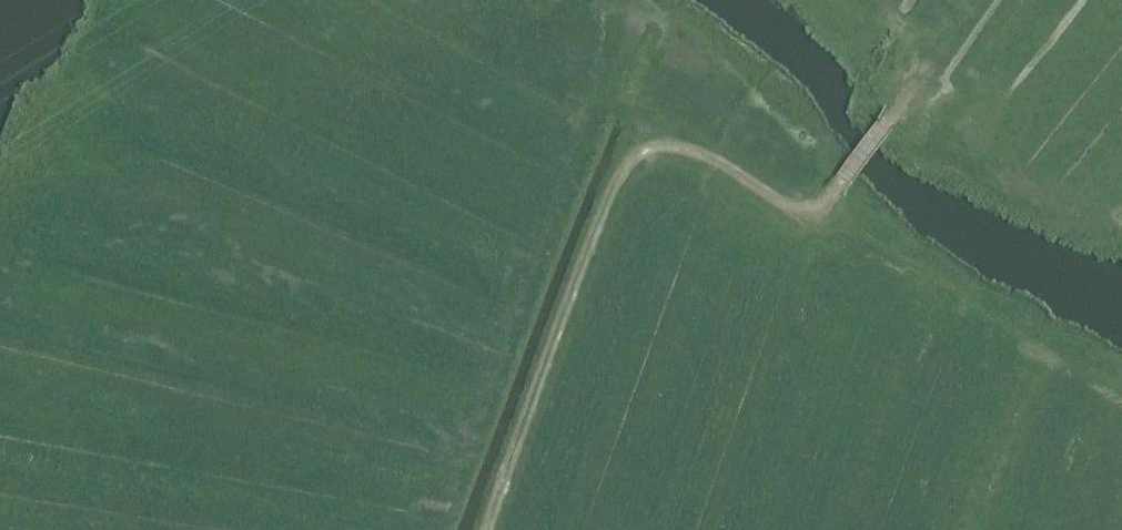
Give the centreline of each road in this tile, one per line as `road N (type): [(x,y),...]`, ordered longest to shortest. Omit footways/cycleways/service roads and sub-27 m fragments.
road 1 (track): [(493,529),(615,187),(641,157),(676,151),(706,157),(787,205),(816,206),(838,193),(889,120)]
road 2 (track): [(942,0),(913,45),(889,120)]

